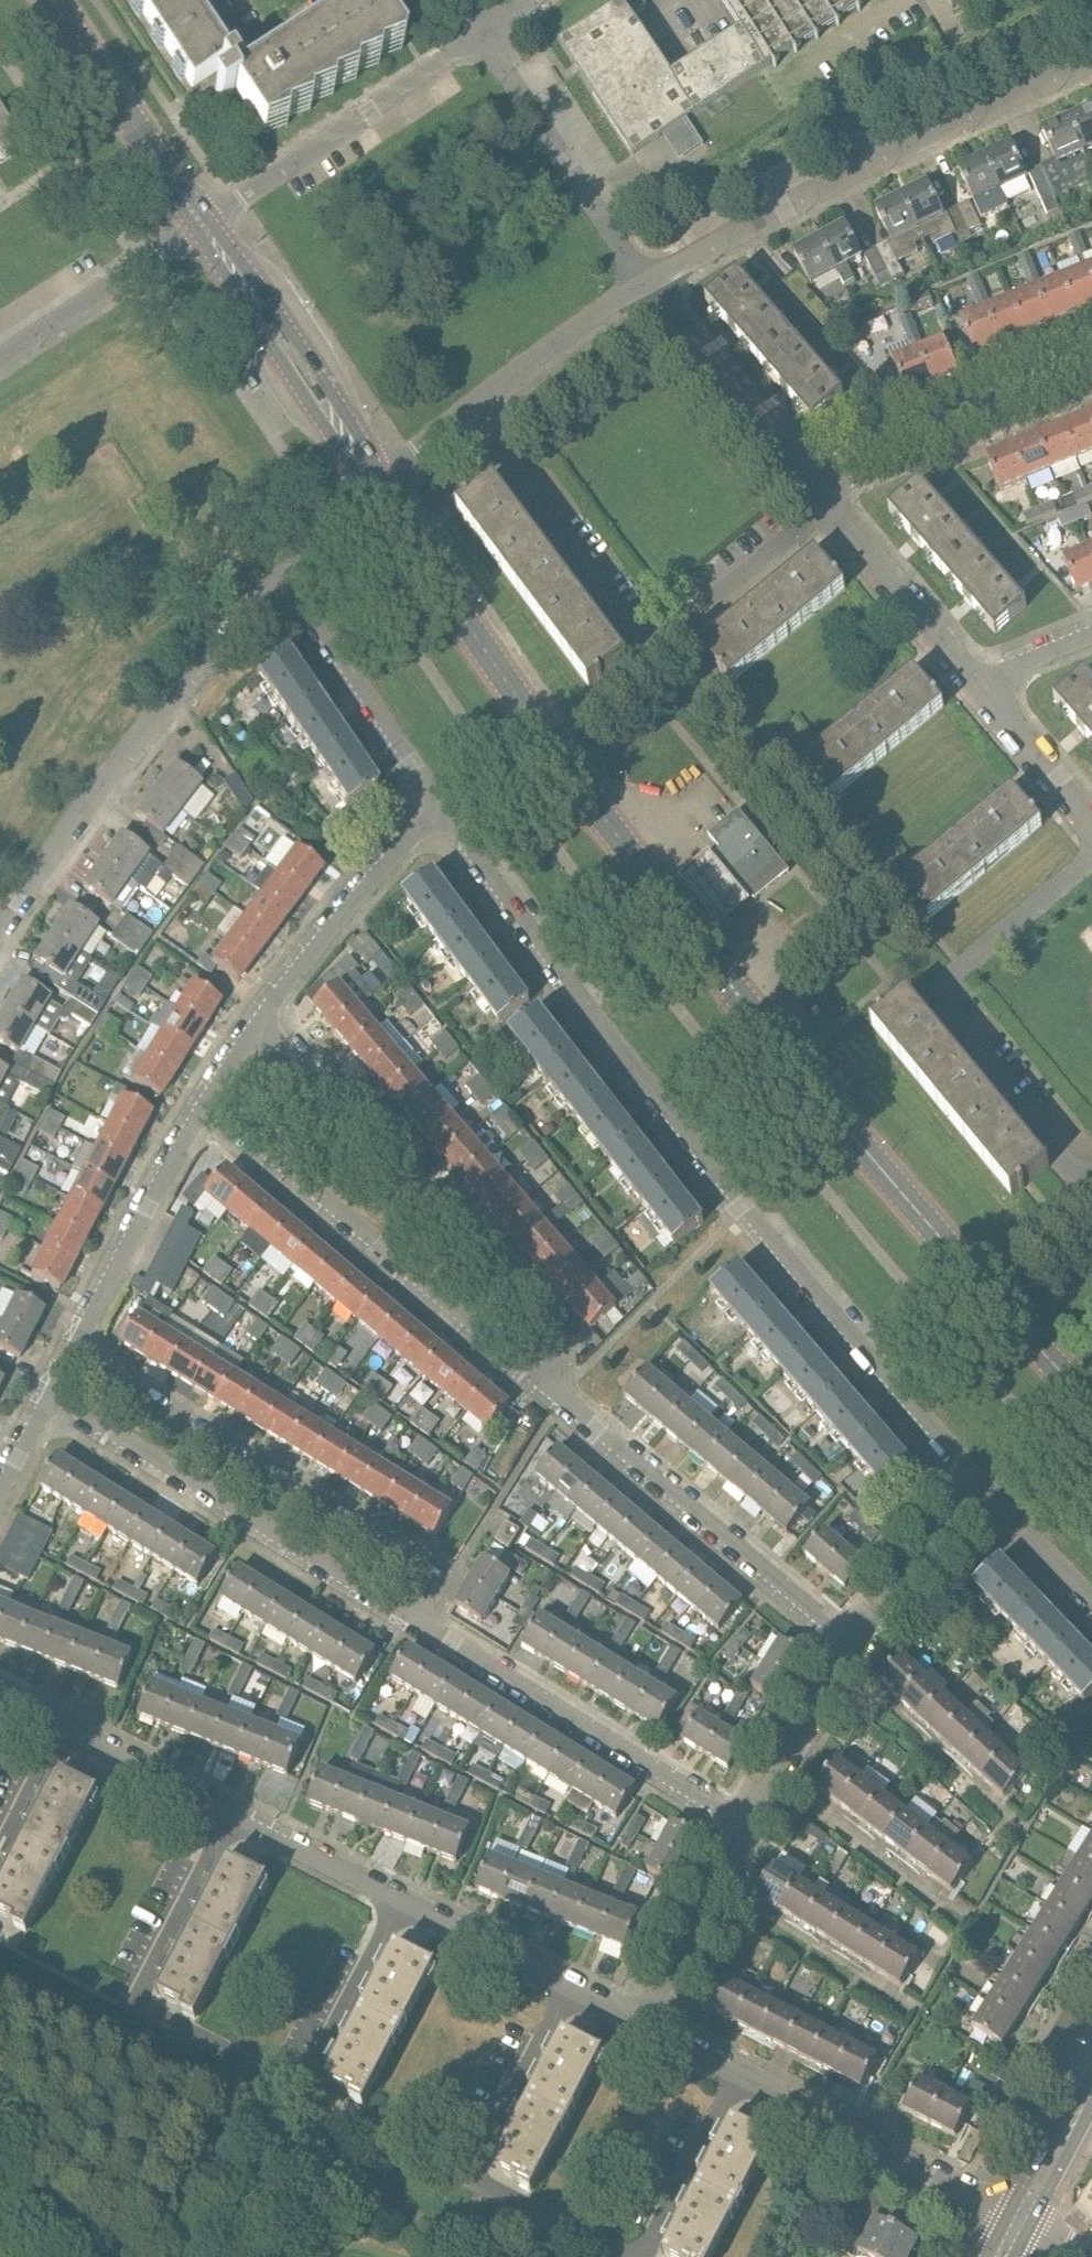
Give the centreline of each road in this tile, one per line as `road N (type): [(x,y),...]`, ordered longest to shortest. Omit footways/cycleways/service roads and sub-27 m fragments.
road 1 (tertiary): [(1091,1402),(792,1063),(544,734),(378,487)]
road 2 (residential): [(436,797),(793,1268),(989,1492)]
road 3 (residential): [(729,2067),(652,2219),(619,2244),(489,2179),(478,2141),(565,1978)]
road 4 (residential): [(835,504),(660,638),(476,411)]
road 5 (residential): [(651,284),(925,134),(1091,62)]
road 6 (residential): [(271,1005),(539,1323),(539,1387)]
road 7 (residential): [(0,937),(111,772),(283,580)]
road 8 (residential): [(397,1608),(406,1549),(397,1534),(75,1343)]
road 9 (residential): [(539,1387),(206,1099)]
road 10 (residential): [(1091,862),(938,987),(1091,1171)]
road 11 (residential): [(397,1608),(745,1822)]
road 12 (residential): [(46,1401),(397,1608)]
road 13 (residential): [(855,1643),(539,1387)]
road 14 (residential): [(283,2070),(132,1990),(129,1978),(220,1802)]
road 15 (residential): [(206,221),(484,38)]
road 16 (residential): [(729,2067),(1020,2221)]
road 17 (tertiary): [(378,487),(206,221)]
road 18 (residential): [(812,479),(1091,365)]
road 19 (residential): [(651,284),(484,38)]
road 20 (residential): [(75,1343),(206,1099)]
road 21 (tertiary): [(206,221),(55,0)]
road 22 (residential): [(283,580),(436,797)]
road 23 (residential): [(271,1005),(436,797)]
road 24 (residential): [(0,369),(206,221)]
road 25 (residential): [(812,479),(651,284)]
road 26 (residential): [(978,681),(835,504)]
road 27 (residential): [(643,2019),(745,1822)]
road 28 (residential): [(476,411),(651,284)]
road 29 (residential): [(283,2070),(294,2067),(389,1887)]
road 30 (residential): [(745,1822),(855,1643)]
road 31 (residential): [(855,1643),(989,1492)]
road 32 (residential): [(565,1978),(389,1887)]
road 33 (residential): [(220,1802),(47,1714)]
road 34 (residential): [(389,1887),(220,1802)]
road 35 (residential): [(1091,819),(978,681)]
road 36 (tertiary): [(1020,2221),(1091,2092)]
road 37 (residential): [(989,1492),(1091,1595)]
road 38 (residential): [(283,580),(378,487)]
road 39 (residential): [(378,487),(476,411)]
road 40 (residential): [(978,681),(1091,635)]

